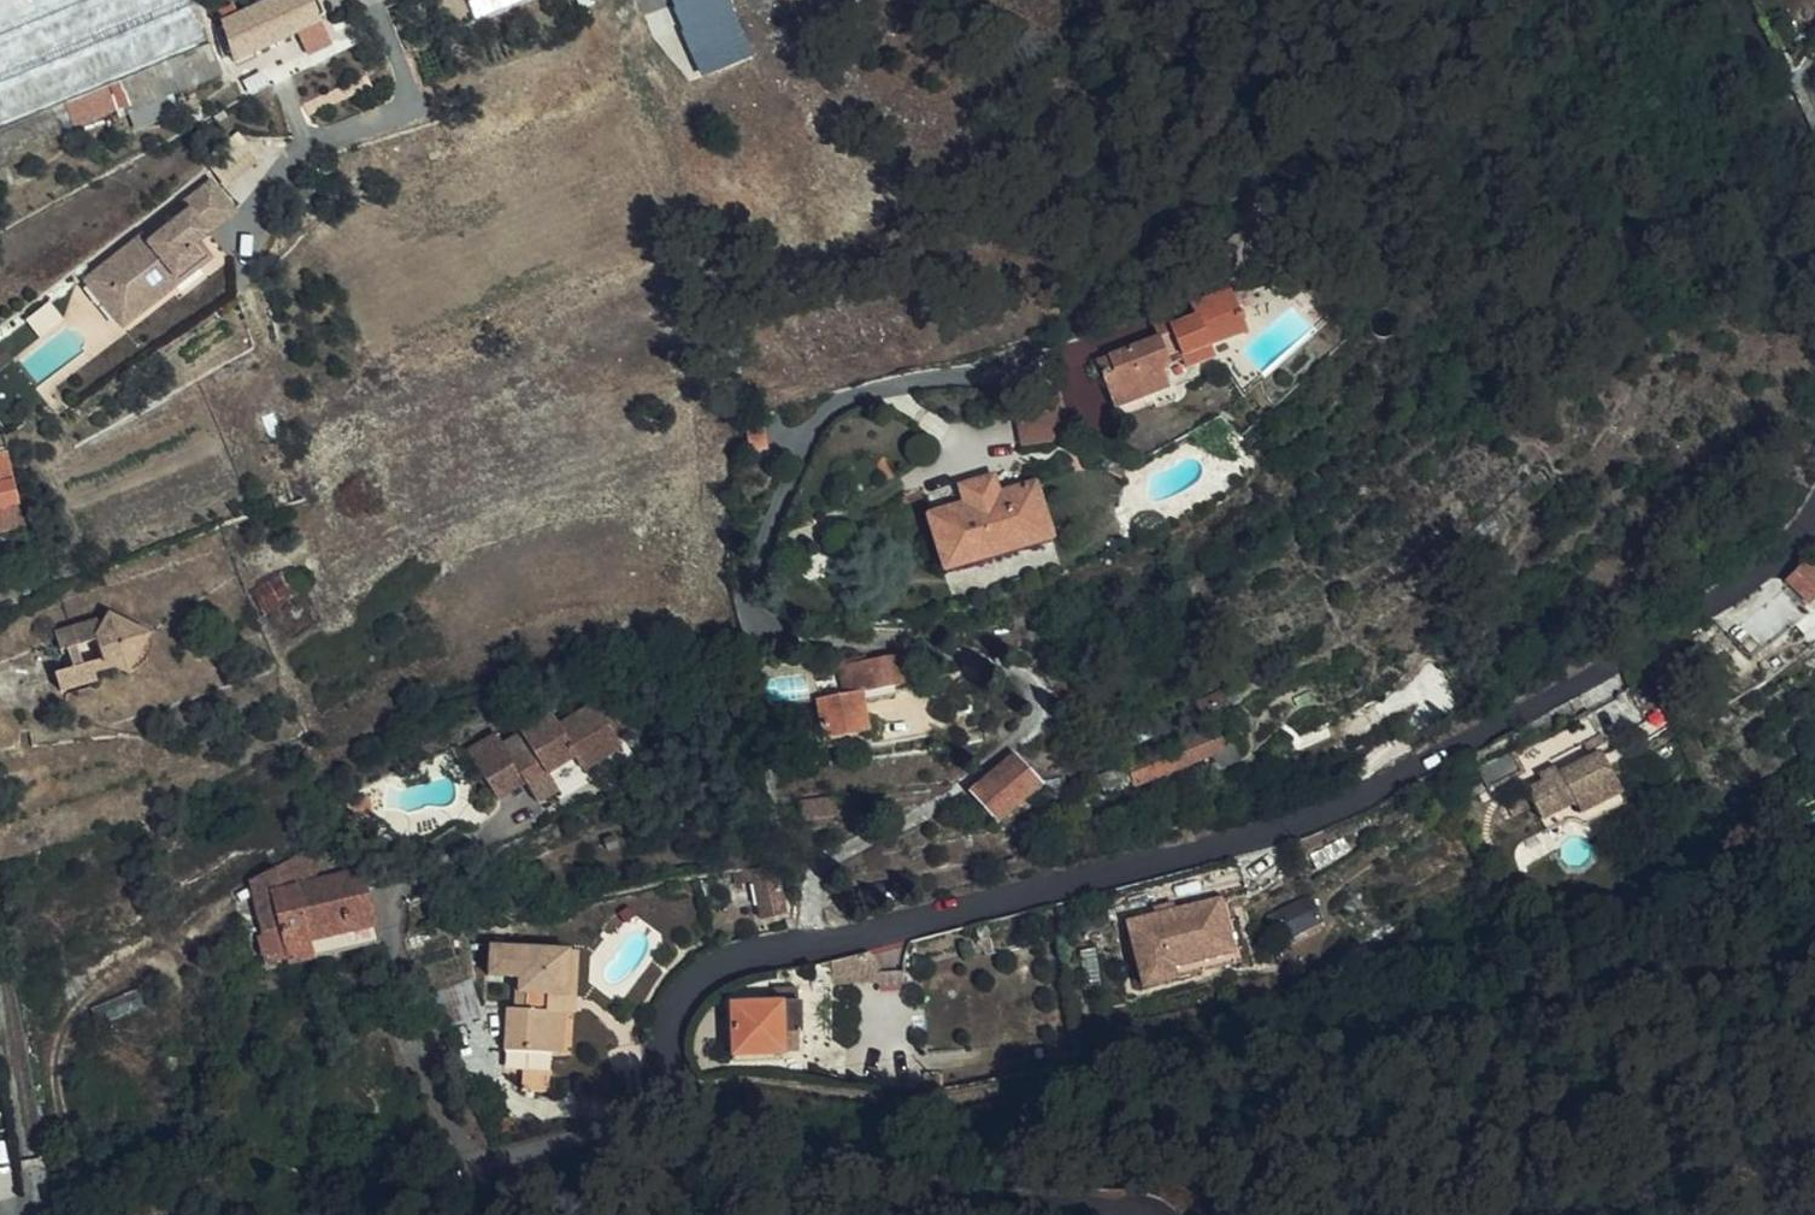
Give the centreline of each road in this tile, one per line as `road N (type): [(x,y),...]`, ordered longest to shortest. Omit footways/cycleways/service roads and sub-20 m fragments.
road 1 (tertiary): [(1814,512),(1745,580),(1413,768),(1270,828),(1137,867),(886,931),(748,954),(711,967),(674,1012),(671,1076),(708,1112),(959,1191),(1113,1214)]
road 2 (tertiary): [(1711,0),(1814,196)]

